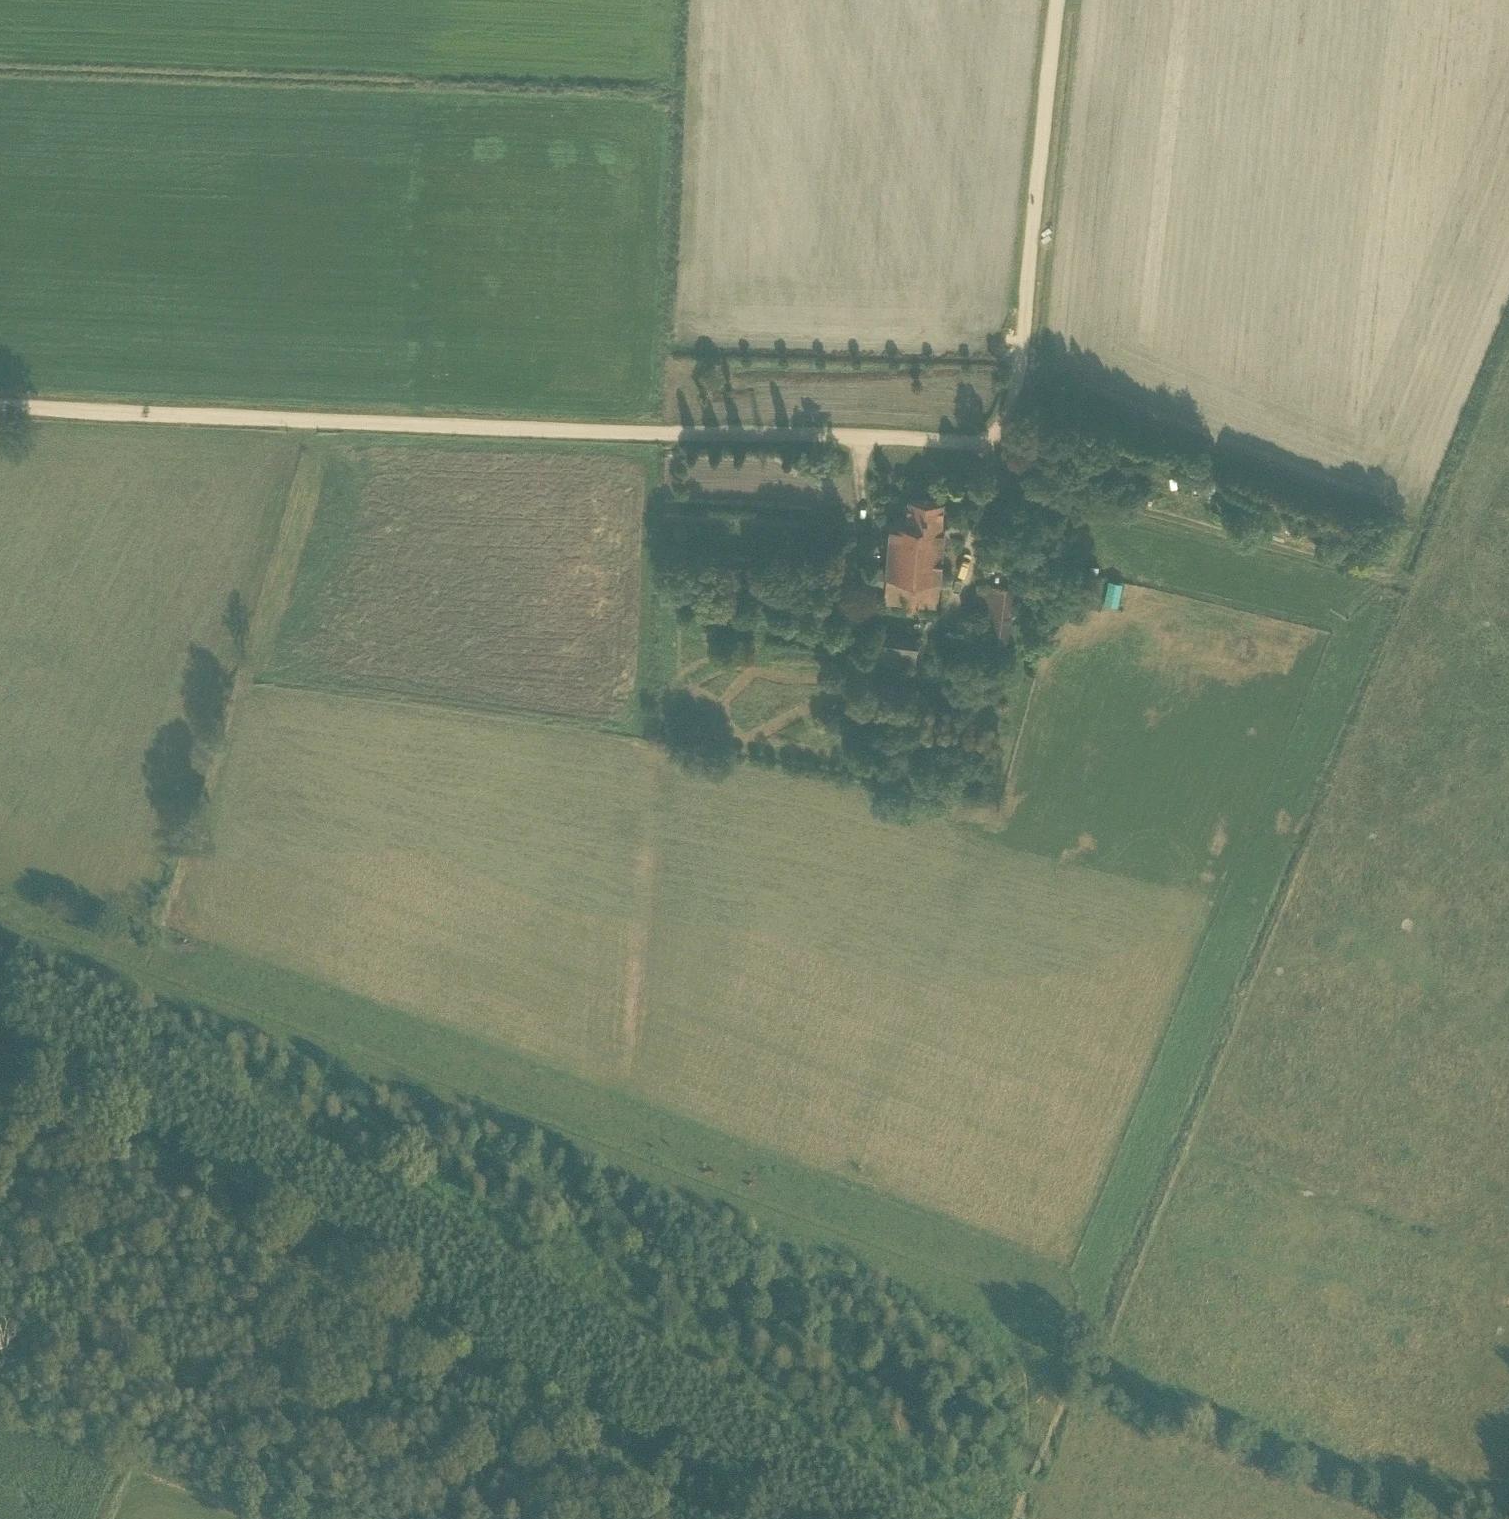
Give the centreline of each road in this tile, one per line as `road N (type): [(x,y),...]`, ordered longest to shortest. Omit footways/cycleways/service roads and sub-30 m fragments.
road 1 (track): [(1058,0),(1016,393),(1004,426),(984,441),(0,405)]
road 2 (track): [(0,1080),(710,1518)]

